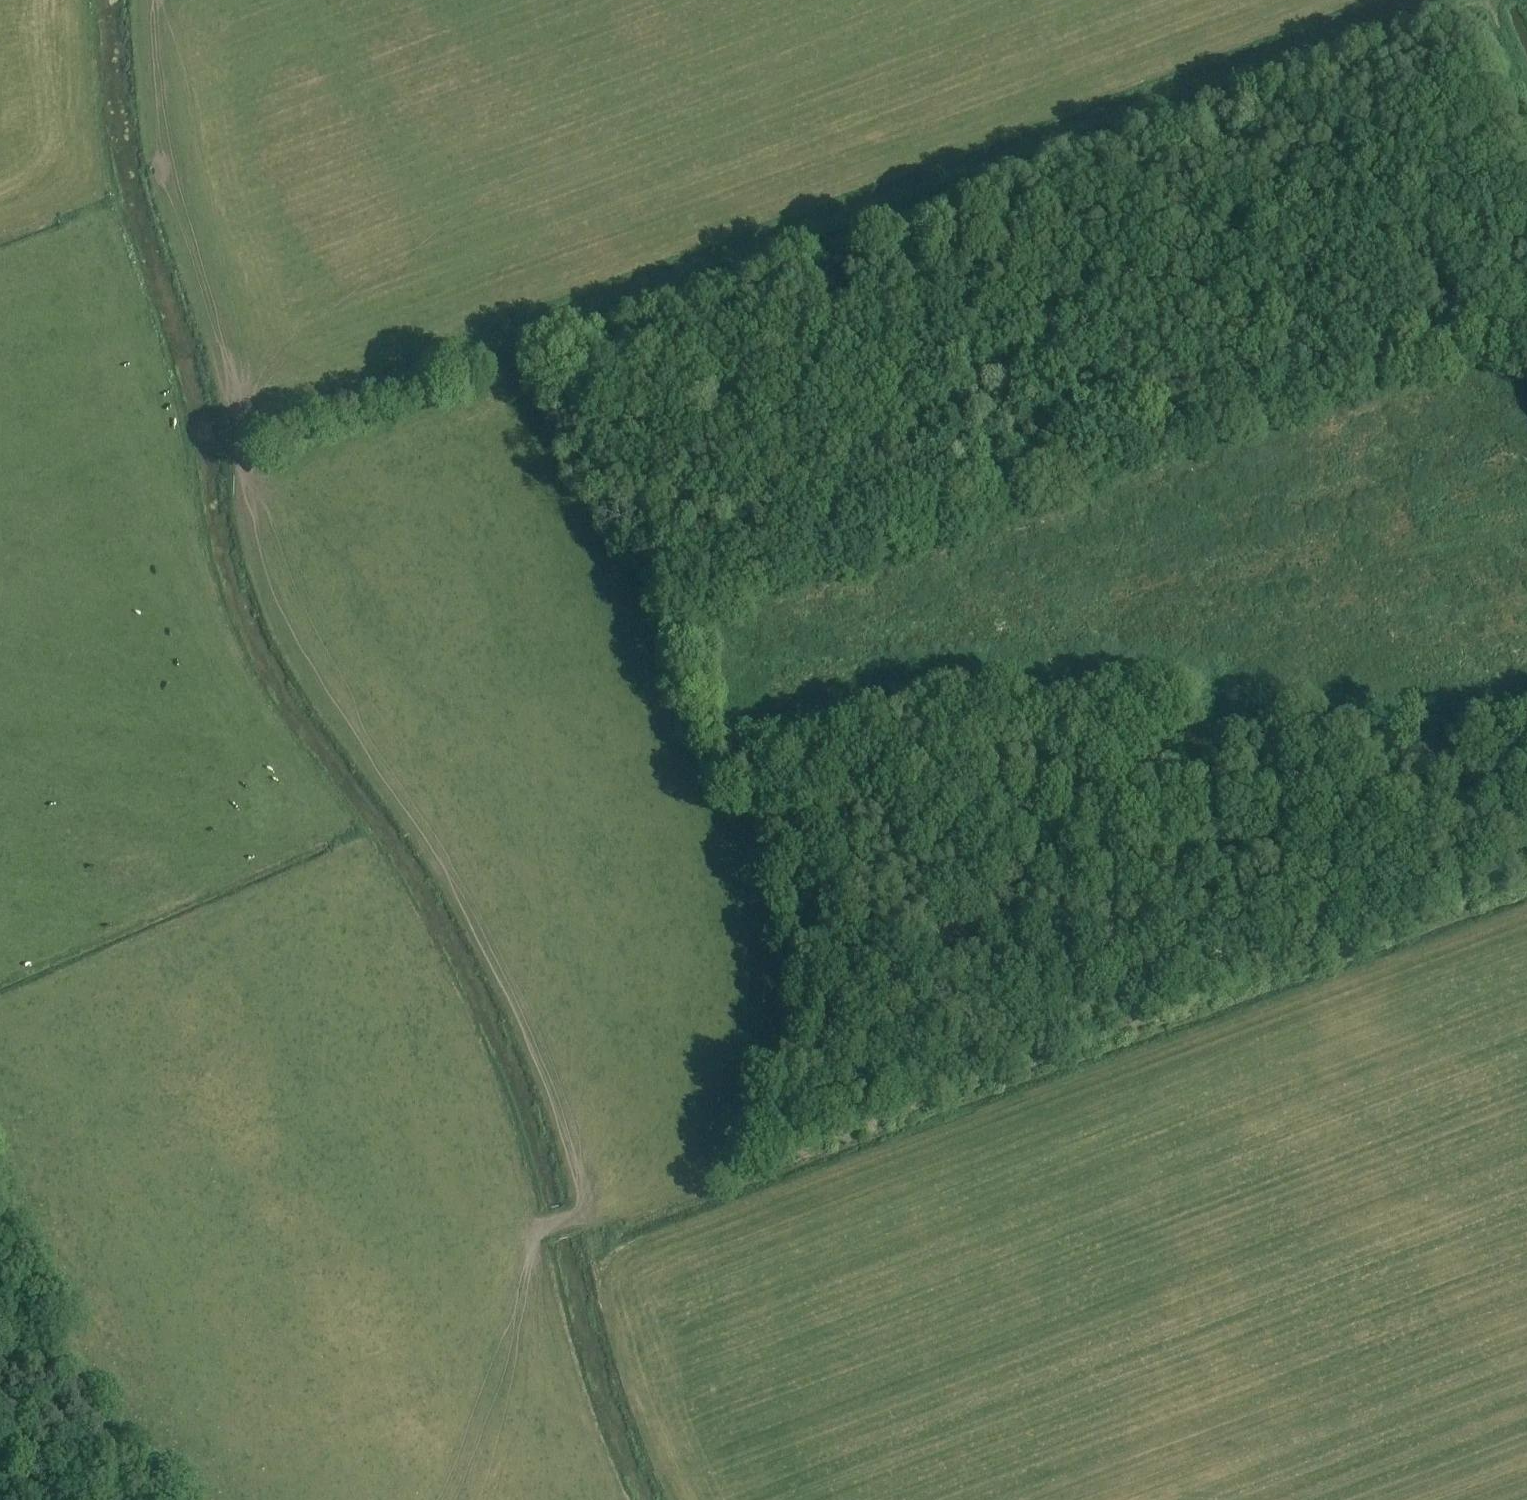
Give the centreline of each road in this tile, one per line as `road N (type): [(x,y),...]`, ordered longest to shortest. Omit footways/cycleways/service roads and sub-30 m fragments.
road 1 (track): [(1453,0),(224,450)]
road 2 (track): [(1473,0),(1526,118)]

